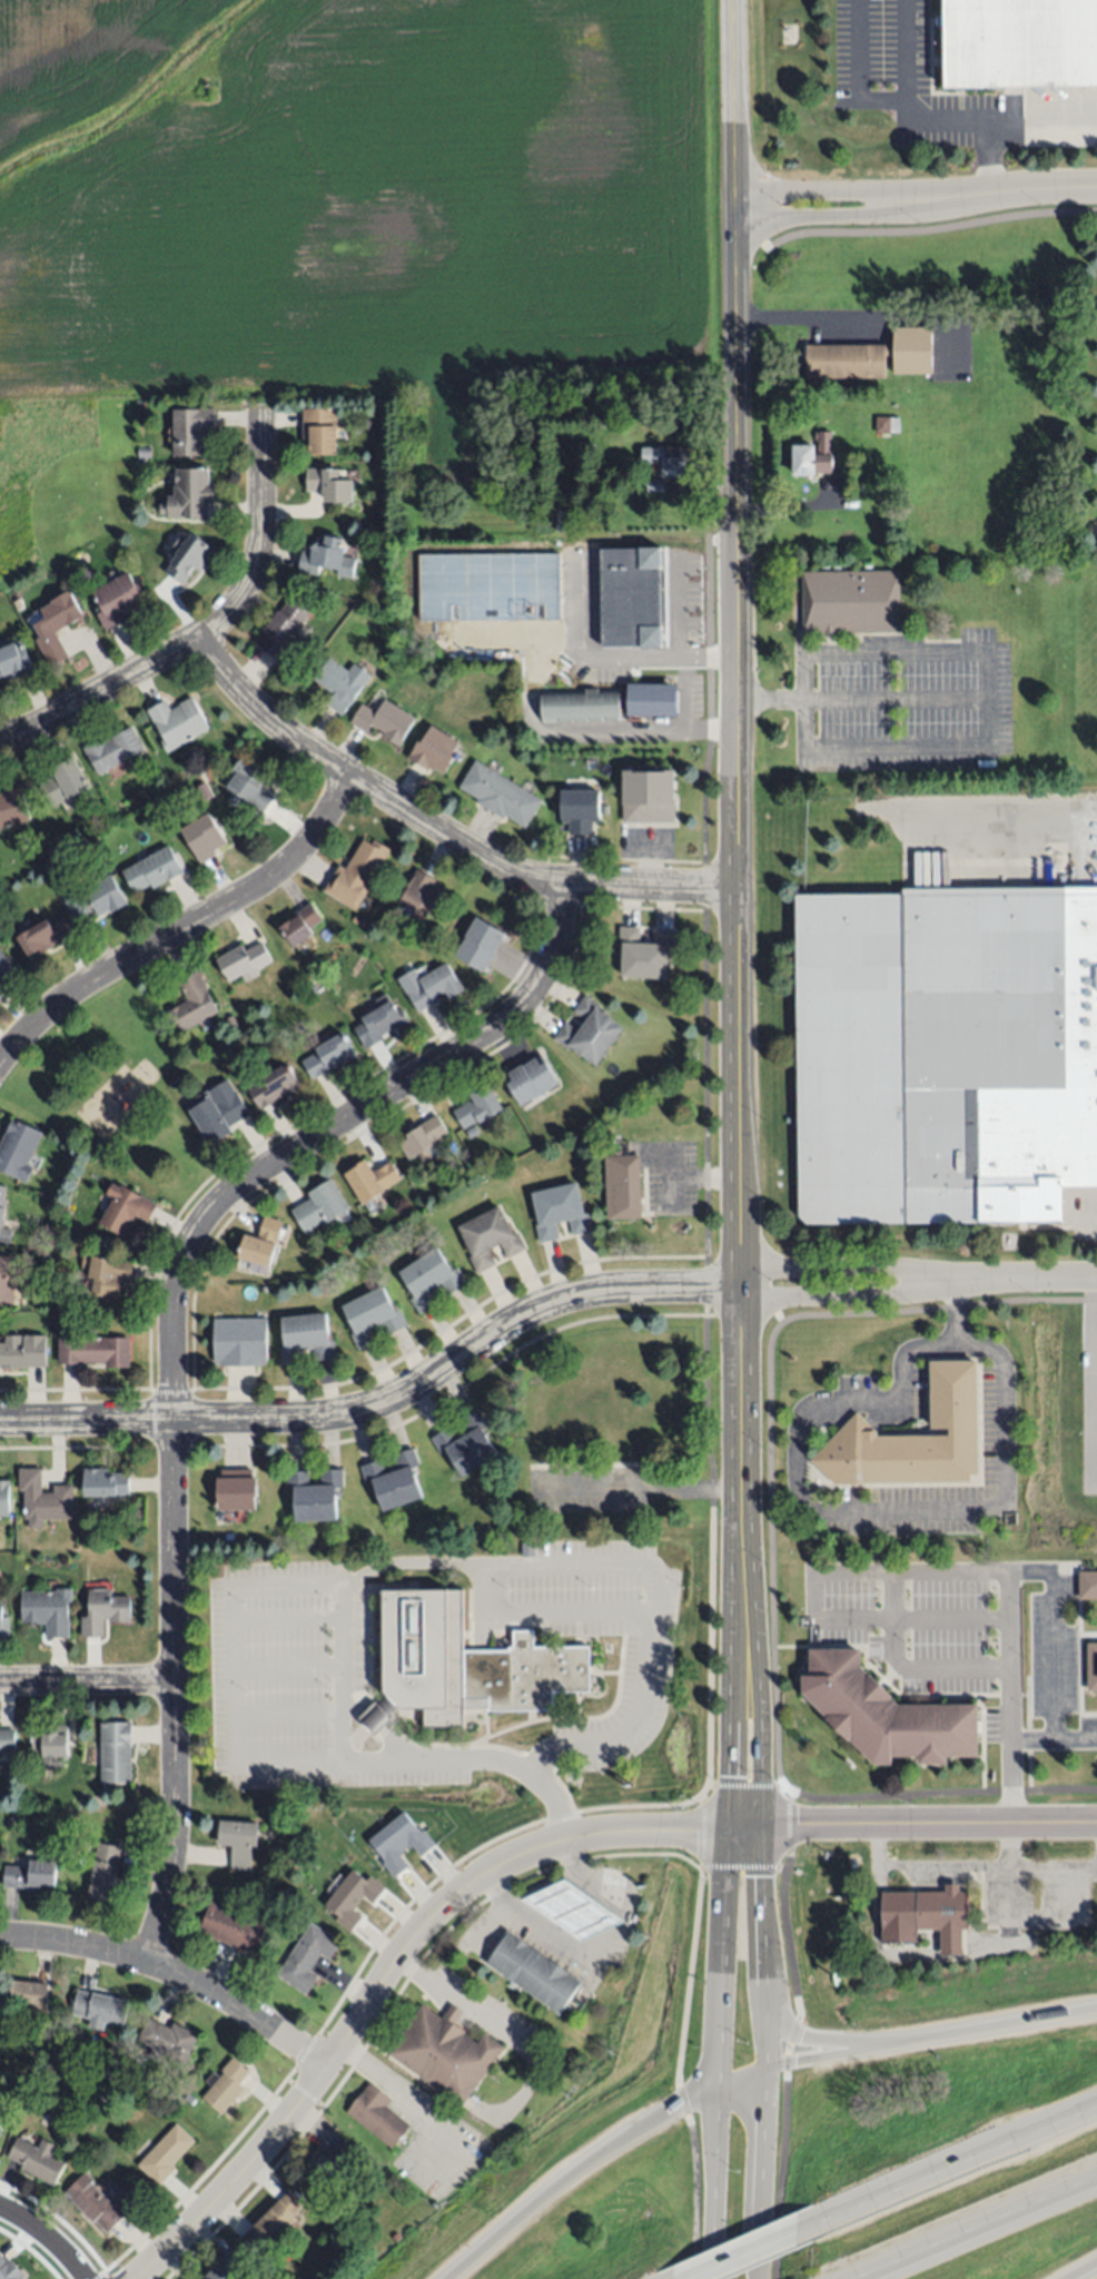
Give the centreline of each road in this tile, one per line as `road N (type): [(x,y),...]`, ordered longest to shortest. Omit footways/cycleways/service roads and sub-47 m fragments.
road 1 (residential): [(564,882),(556,945),(518,1012),(237,1186),(204,1217),(179,1269),(170,1459),(171,1858),(142,1961)]
road 2 (secondary): [(741,1519),(738,670)]
road 3 (residential): [(135,2278),(243,2171),(419,1931),(458,1894),(567,1842),(731,1828)]
road 4 (residential): [(742,1286),(594,1292),(532,1309),(404,1393),(333,1417),(0,1421)]
road 5 (secondary): [(738,670),(732,0)]
road 6 (residential): [(738,891),(547,881),(502,870),(312,753),(230,680),(201,633)]
road 7 (secondary): [(741,1519),(719,2089)]
road 8 (secondary): [(770,2016),(758,1680),(741,1519)]
road 9 (residential): [(0,740),(51,721),(226,616),(250,581),(261,537),(261,404)]
road 10 (residential): [(0,1060),(60,1002),(260,887),(291,860),(349,777)]
road 11 (residential): [(731,1828),(1096,1821)]
road 12 (residential): [(325,2068),(215,1991),(174,1972),(115,1951),(0,1936)]
road 13 (residential): [(742,1286),(1096,1279)]
road 14 (motorway): [(719,2089),(599,2152),(446,2278)]
road 15 (motorway): [(1096,2112),(823,2226)]
road 16 (motorway): [(866,2278),(1096,2179)]
road 17 (residential): [(971,195),(898,219),(790,219),(734,240)]
road 18 (residential): [(737,185),(971,195)]
road 19 (motorway): [(1096,2011),(874,2046)]
road 20 (primary): [(760,2278),(769,2073)]
road 21 (primary): [(719,2089),(713,2278)]
road 22 (residential): [(172,1684),(0,1681)]
road 23 (motorway): [(823,2226),(702,2278)]
road 24 (residential): [(971,195),(1096,193)]

